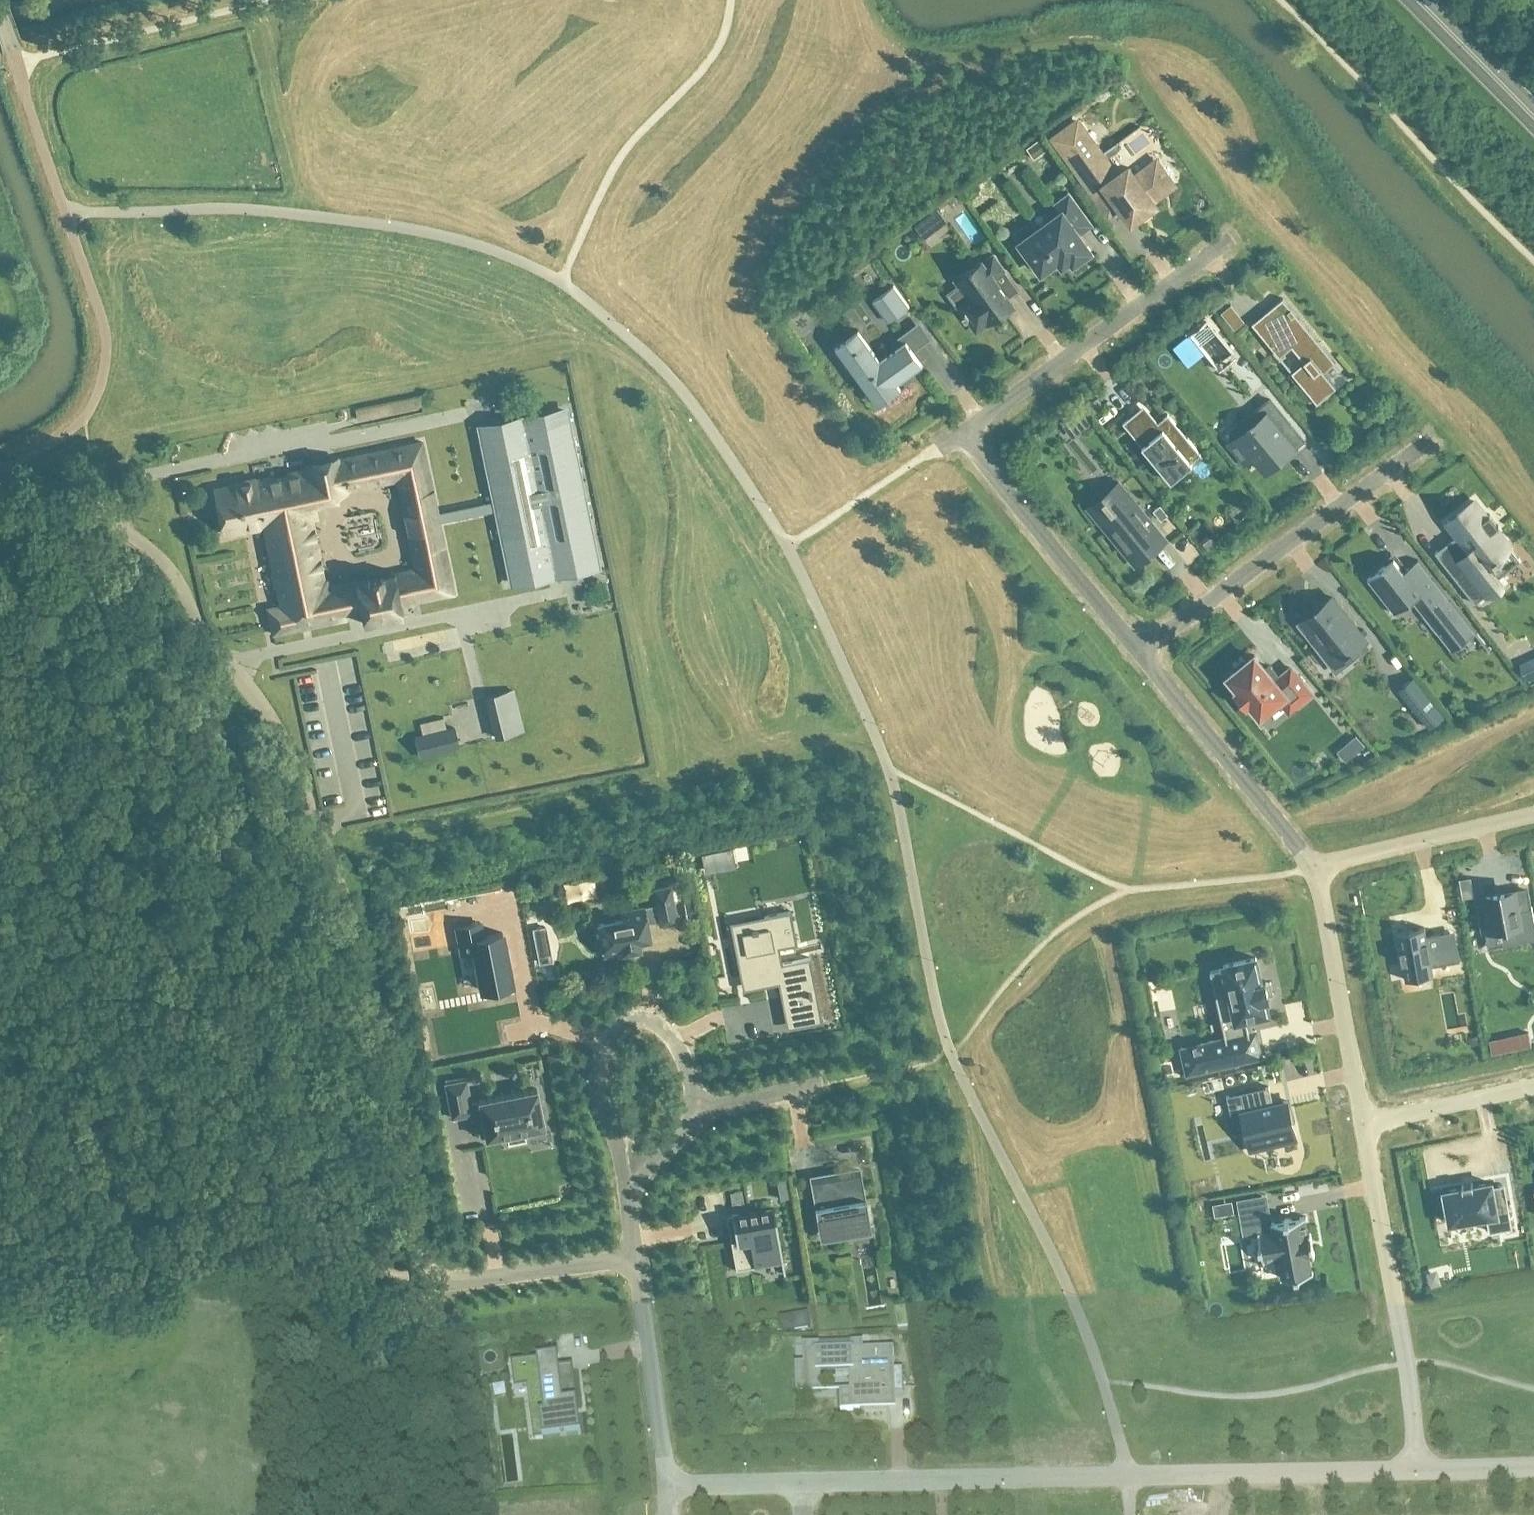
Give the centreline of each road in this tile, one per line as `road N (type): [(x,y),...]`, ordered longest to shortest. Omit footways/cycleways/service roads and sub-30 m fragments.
road 1 (residential): [(633,1258),(426,1282),(389,1057),(357,938),(270,717),(147,544),(76,508),(0,513)]
road 2 (unclassified): [(1418,1470),(803,1482)]
road 3 (residential): [(1140,650),(961,435),(1230,240)]
road 4 (unclassified): [(1140,650),(1428,440)]
road 5 (residential): [(1418,1470),(1363,1124)]
road 6 (residential): [(627,1181),(599,1086),(603,1057),(622,1025),(647,1020),(669,1035),(692,1081),(691,1115)]
road 7 (residential): [(1312,868),(1140,650)]
road 8 (residential): [(1363,1124),(1312,868)]
road 9 (track): [(457,1514),(426,1282)]
road 10 (residential): [(671,1484),(633,1258)]
road 11 (residential): [(1312,868),(1533,816)]
road 12 (residential): [(1533,1087),(1363,1124)]
road 13 (primary): [(1533,117),(1418,0)]
road 14 (unclassified): [(691,1115),(823,1088)]
road 15 (unclassified): [(803,1482),(671,1484)]

